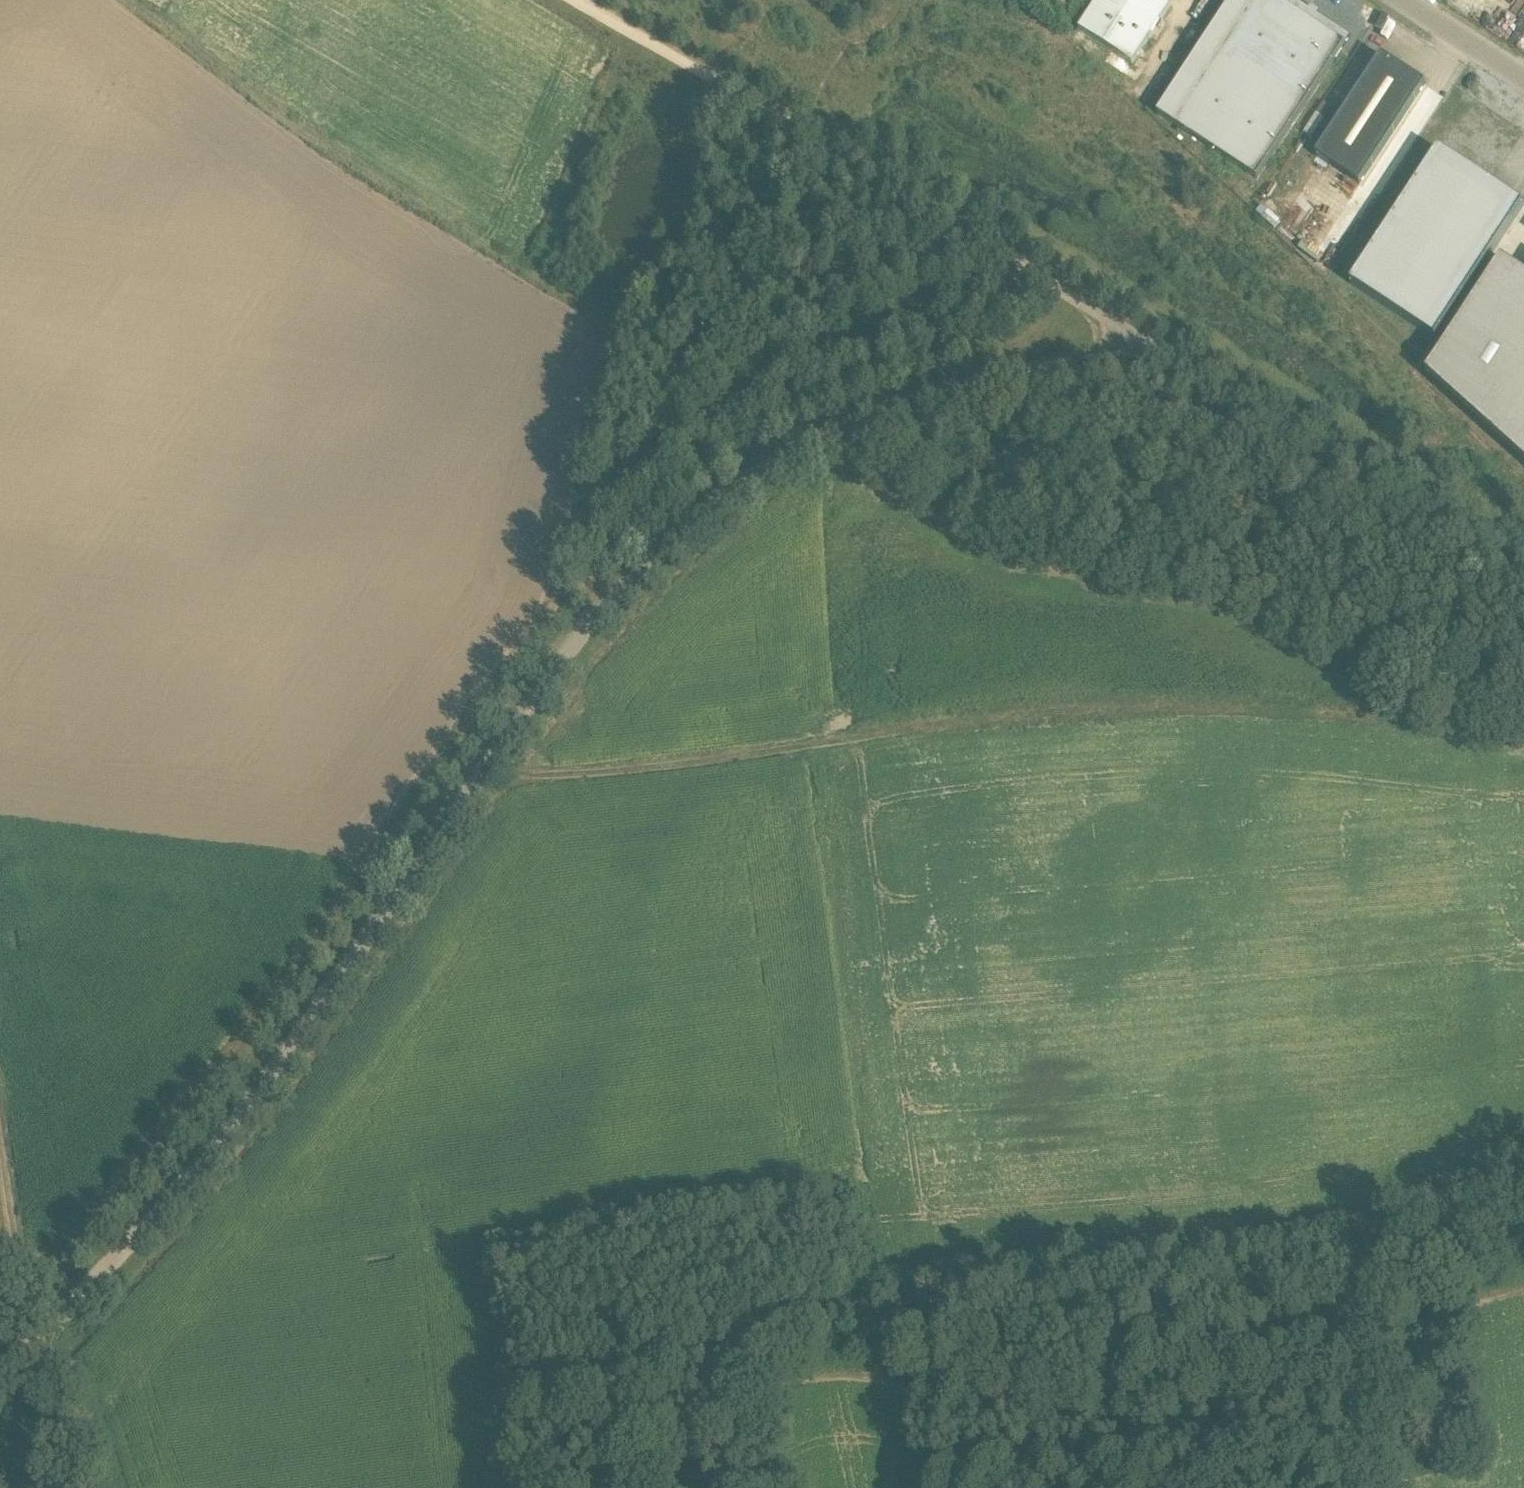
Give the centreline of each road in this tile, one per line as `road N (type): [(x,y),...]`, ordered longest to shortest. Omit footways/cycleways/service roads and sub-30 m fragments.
road 1 (unclassified): [(0,1374),(92,1283),(302,1032),(581,633),(706,503),(826,435),(978,376),(1149,341)]
road 2 (track): [(489,764),(521,777),(707,762),(1004,716),(1139,709),(1256,708),(1523,736)]
road 3 (track): [(1149,341),(939,207),(577,0)]
road 4 (unclassified): [(1523,599),(1435,511),(1149,341)]
road 5 (track): [(104,1487),(39,1335)]
road 6 (unclassified): [(1523,78),(1405,0)]
road 7 (track): [(0,1150),(27,1276)]

